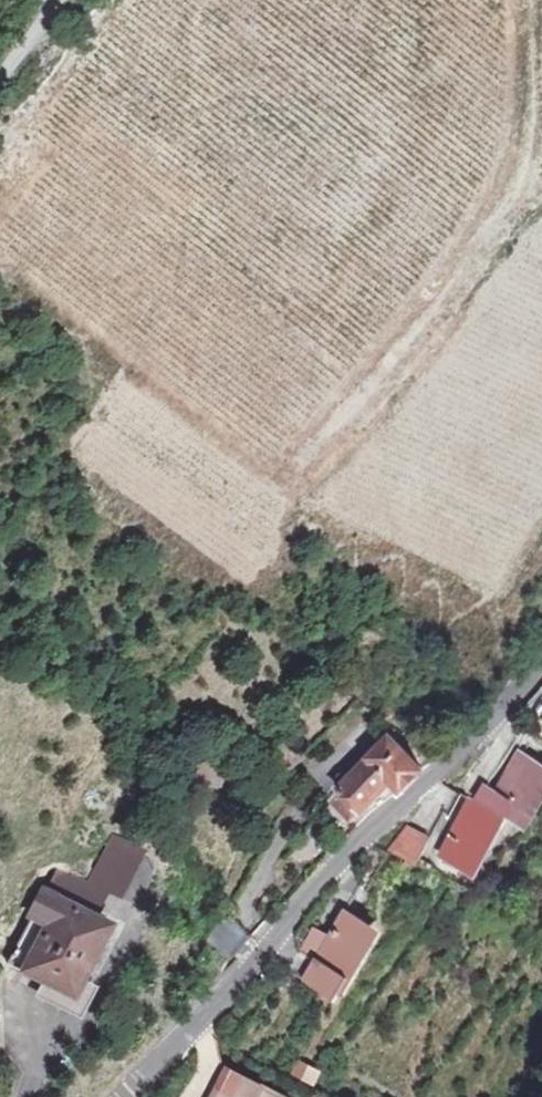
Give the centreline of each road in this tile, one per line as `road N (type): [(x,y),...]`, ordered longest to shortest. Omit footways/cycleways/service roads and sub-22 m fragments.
road 1 (unclassified): [(541,655),(120,1096)]

